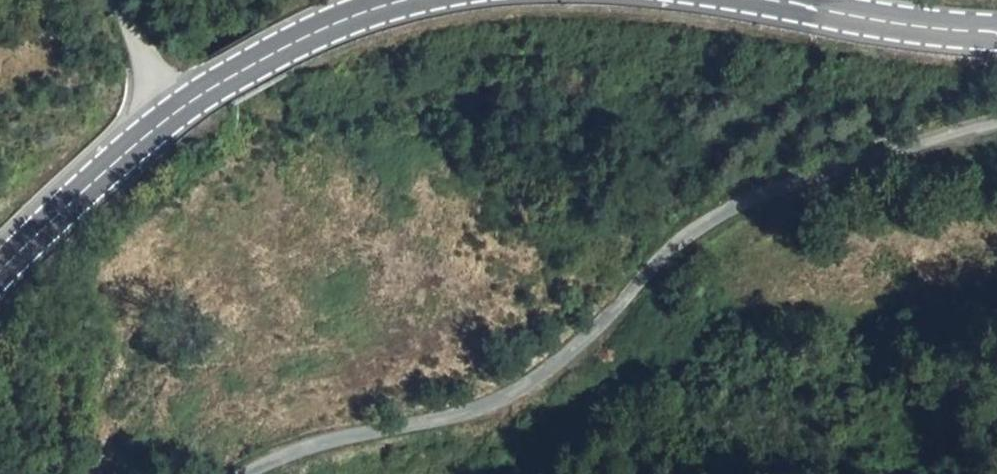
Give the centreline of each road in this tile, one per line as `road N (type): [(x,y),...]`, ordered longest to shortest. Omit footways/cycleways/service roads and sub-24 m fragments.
road 1 (unclassified): [(996,122),(771,189),(681,238),(584,341),(507,397),(318,444),(252,473)]
road 2 (secondary): [(402,0),(318,29),(210,87),(0,272)]
road 3 (secondary): [(996,32),(776,0)]

